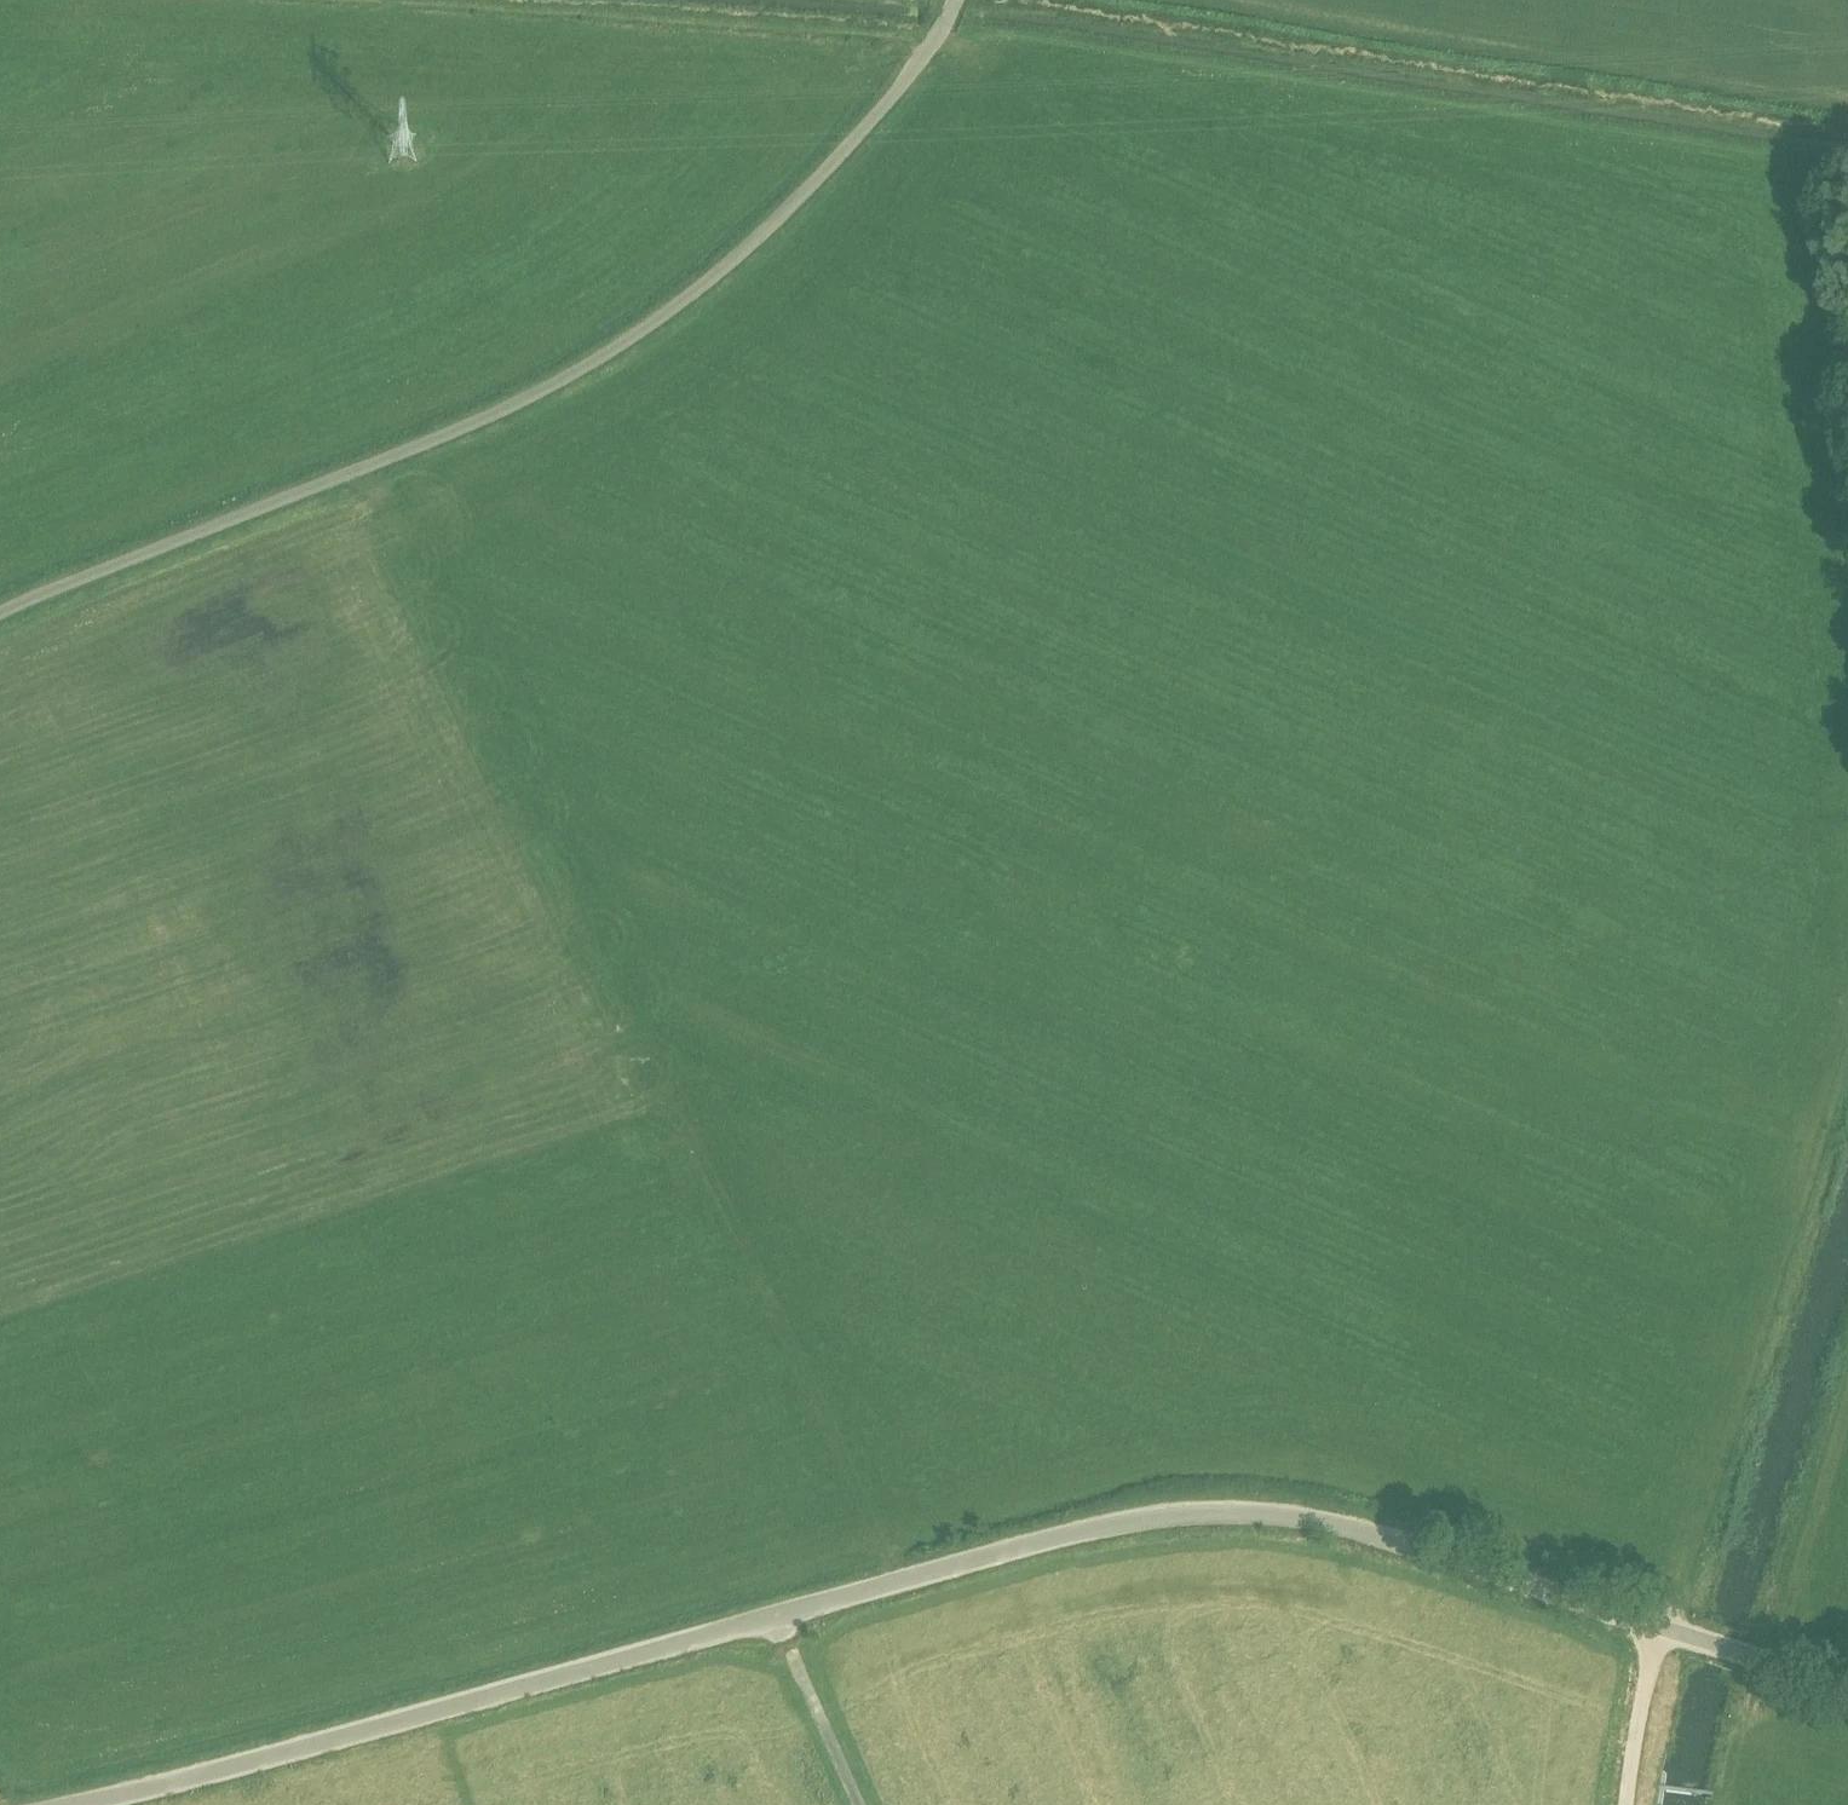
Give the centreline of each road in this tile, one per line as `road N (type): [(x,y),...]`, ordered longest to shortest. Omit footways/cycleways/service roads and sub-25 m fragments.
road 1 (unclassified): [(102,1804),(1099,1529),(1206,1516),(1308,1522),(1847,1698)]
road 2 (unclassified): [(0,613),(471,424),(599,359),(720,271),(834,161),(927,51),(956,0)]
road 3 (track): [(1660,1637),(1626,1804)]

